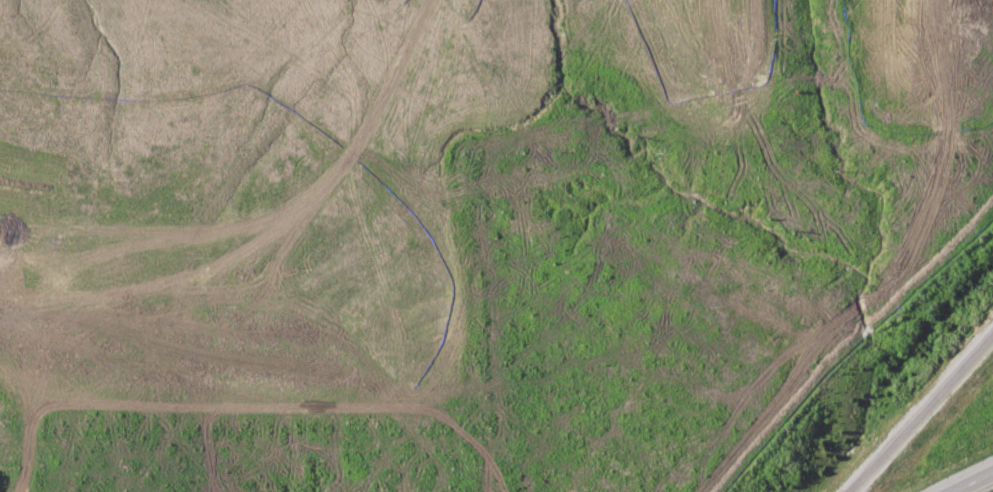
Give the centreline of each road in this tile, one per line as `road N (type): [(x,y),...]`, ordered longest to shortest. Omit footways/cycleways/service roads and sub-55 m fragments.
road 1 (motorway): [(992,336),(850,491)]

